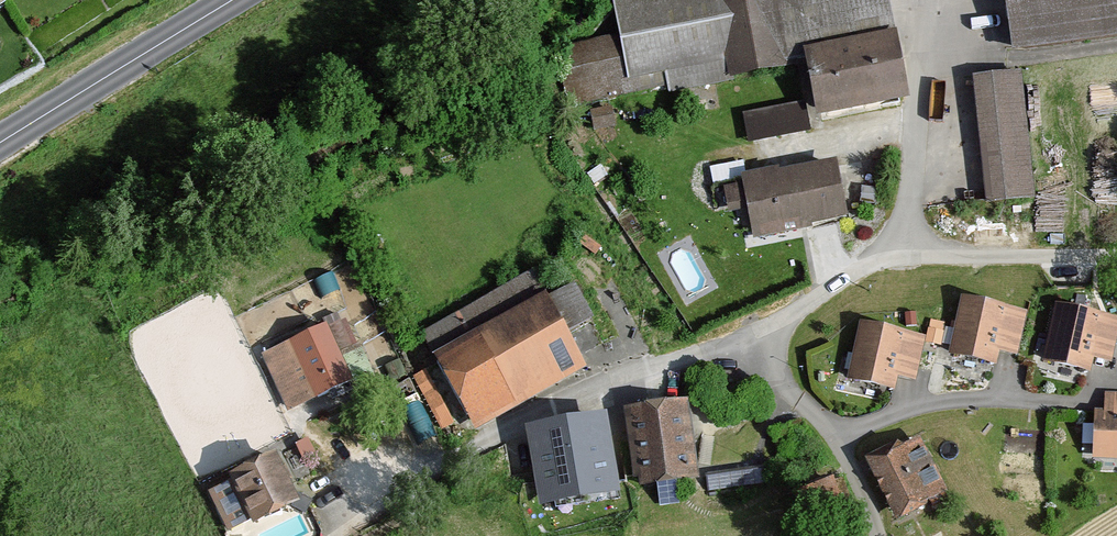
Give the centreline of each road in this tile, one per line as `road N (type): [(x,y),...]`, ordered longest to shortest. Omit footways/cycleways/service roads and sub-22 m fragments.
road 1 (unclassified): [(331,535),(467,449),(592,386),(770,329),(889,249)]
road 2 (secondary): [(0,142),(237,0)]
road 3 (unclassified): [(889,249),(925,171),(935,125),(932,0)]
road 4 (unclassified): [(1116,258),(938,257),(889,249)]

